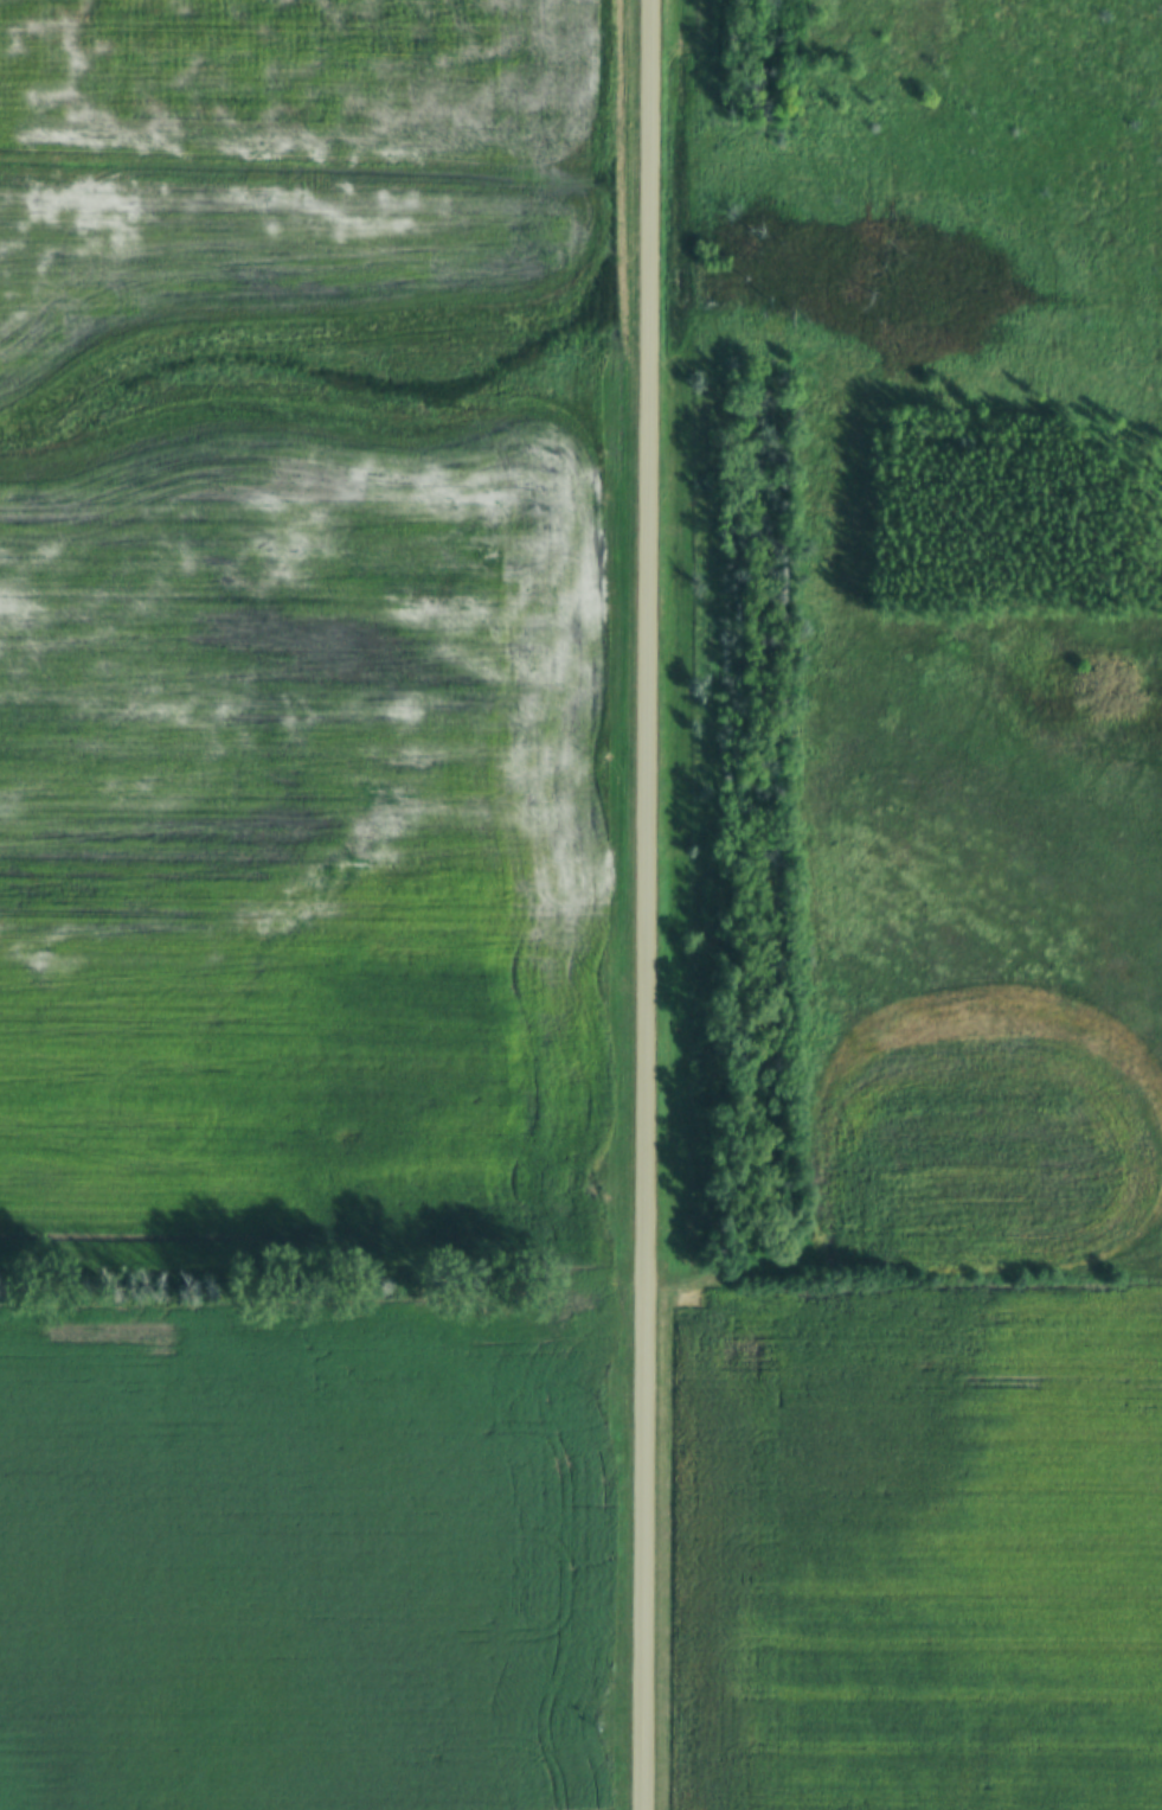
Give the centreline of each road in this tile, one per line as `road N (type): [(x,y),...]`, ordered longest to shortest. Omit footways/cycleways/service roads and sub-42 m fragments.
road 1 (tertiary): [(647,1809),(653,0)]

